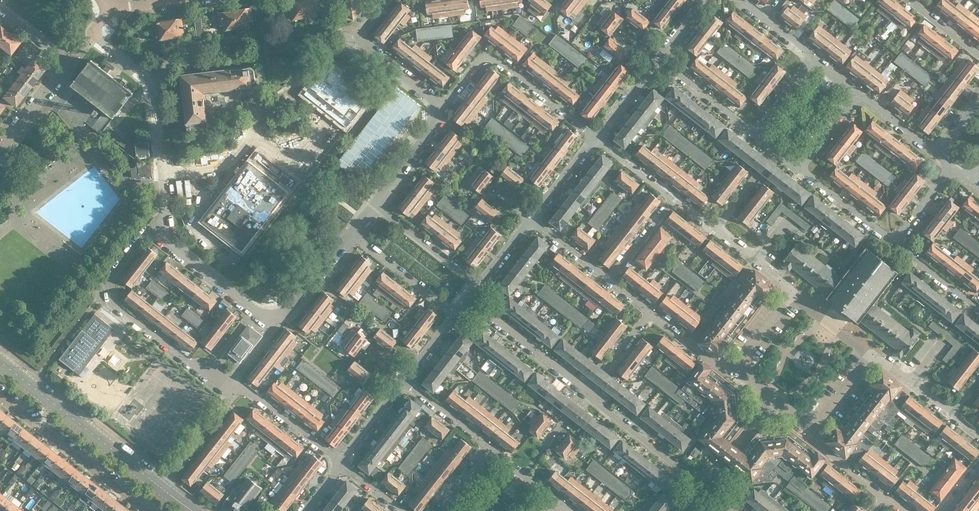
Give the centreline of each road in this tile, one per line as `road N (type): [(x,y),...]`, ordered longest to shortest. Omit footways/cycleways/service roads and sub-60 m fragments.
road 1 (residential): [(163,214),(155,87),(94,36),(110,4)]
road 2 (residential): [(235,392),(113,304),(111,279),(150,229)]
road 3 (tertiary): [(163,489),(0,363)]
road 4 (residential): [(597,139),(492,57),(439,105)]
road 5 (residential): [(734,370),(792,291),(717,231)]
road 6 (residential): [(0,153),(66,66),(0,13)]
road 7 (residential): [(144,510),(0,398)]
road 8 (residential): [(439,105),(359,38),(389,0)]
road 9 (residential): [(587,395),(468,303)]
road 10 (residential): [(704,484),(587,395)]
road 11 (residential): [(277,327),(165,241)]
road 12 (residential): [(456,318),(350,236)]
road 13 (residential): [(483,284),(377,203)]
road 14 (residential): [(342,463),(239,386)]
road 15 (residential): [(163,489),(235,392)]
road 16 (residential): [(895,245),(799,172)]

